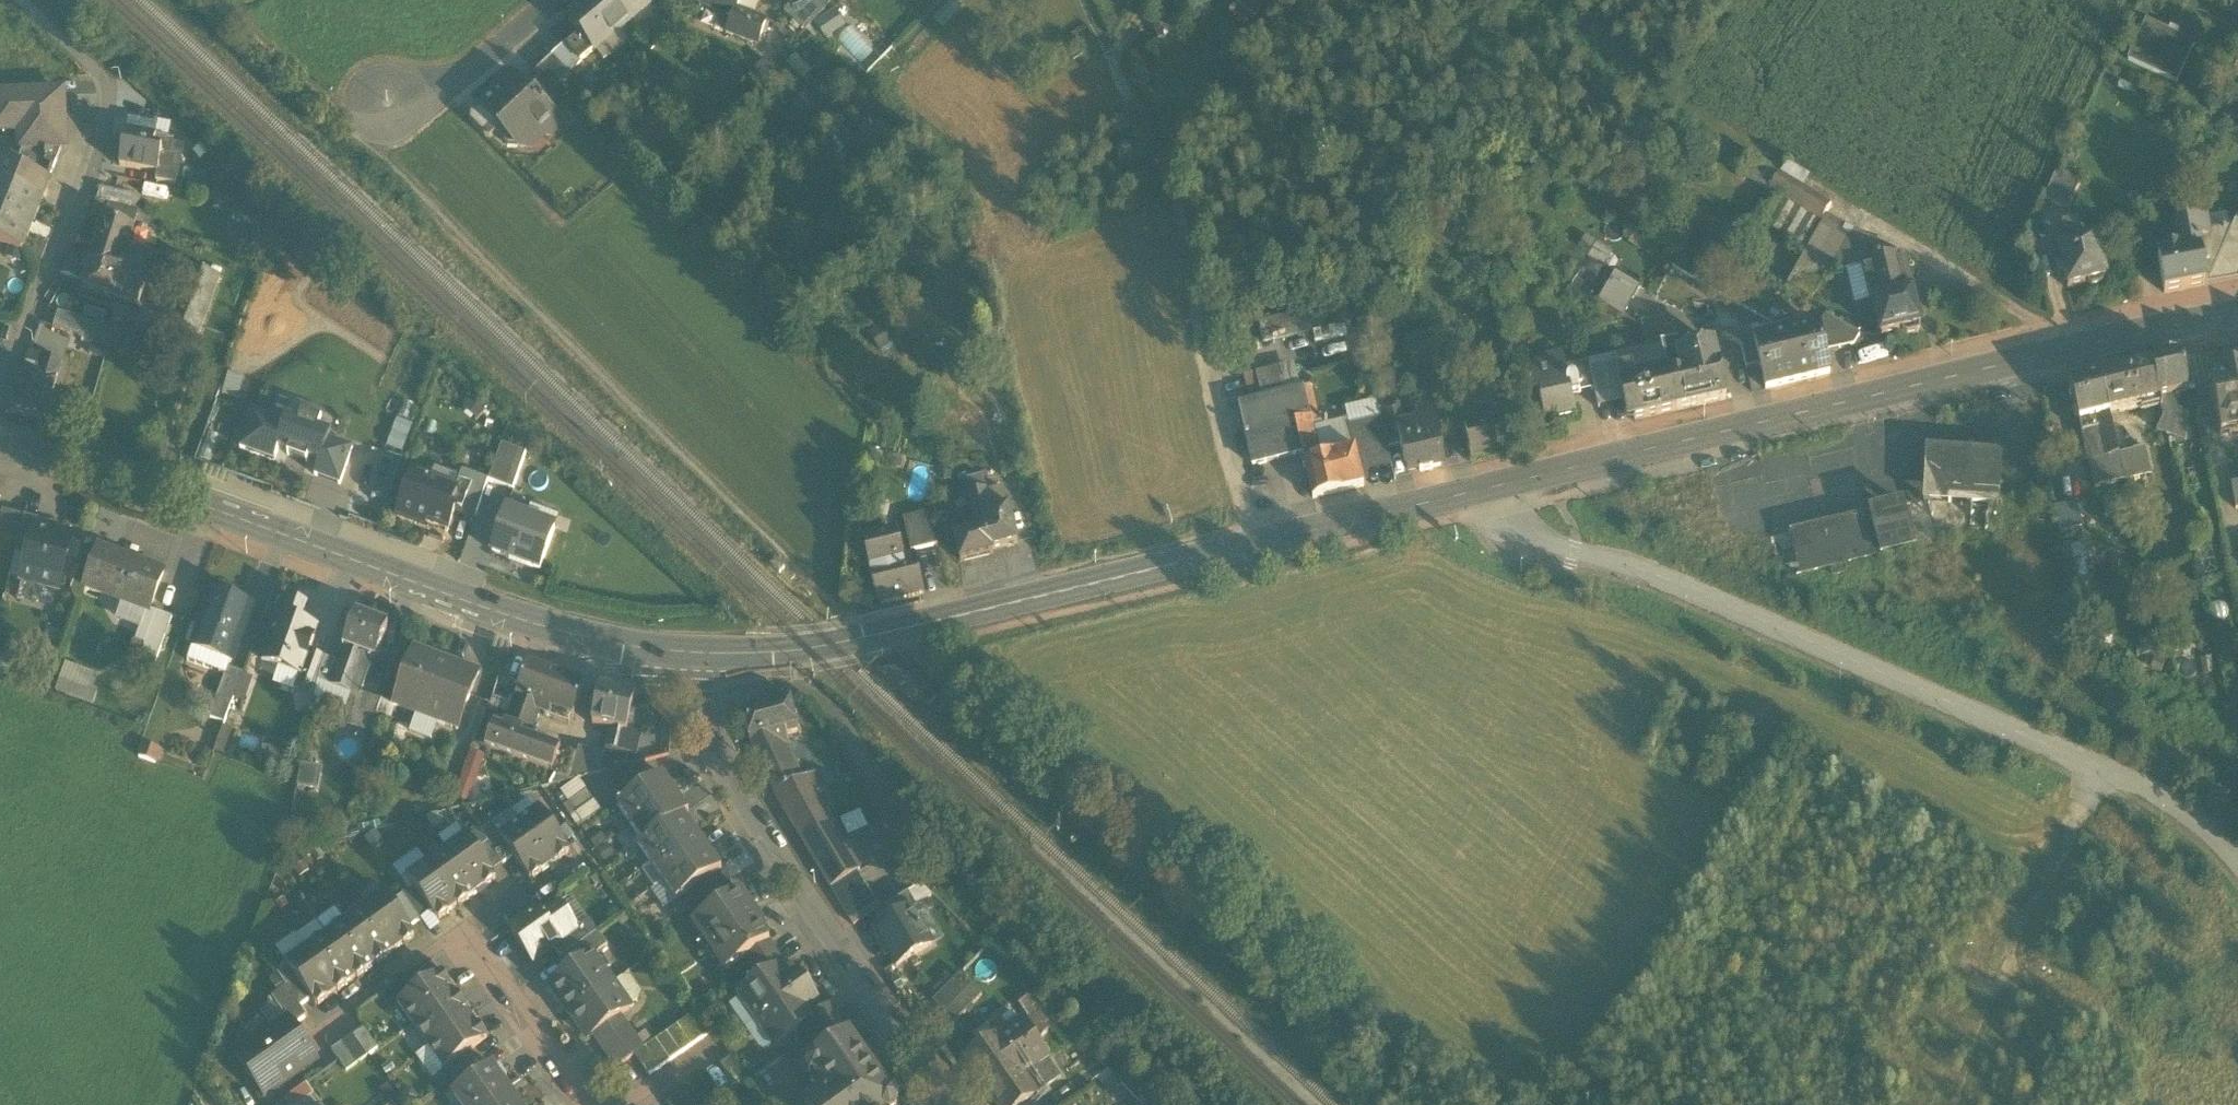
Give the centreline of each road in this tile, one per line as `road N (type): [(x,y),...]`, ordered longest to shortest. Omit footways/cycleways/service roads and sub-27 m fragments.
road 1 (unclassified): [(1477,491),(1524,541),(1618,565),(2159,802),(2237,872)]
road 2 (secondary): [(1477,491),(872,637),(697,654)]
road 3 (secondary): [(2237,313),(2063,344),(1477,491)]
road 4 (secondary): [(697,654),(553,630),(145,487),(0,449)]
road 5 (residential): [(697,654),(708,712),(756,824),(953,1104)]
road 6 (track): [(1257,544),(1171,186),(1105,54)]
road 7 (residential): [(0,395),(91,174),(107,85),(22,0)]
road 8 (residential): [(581,1104),(458,933)]
road 9 (residential): [(550,0),(386,131)]
road 10 (track): [(363,139),(212,0)]
road 11 (residential): [(458,933),(327,1026)]

